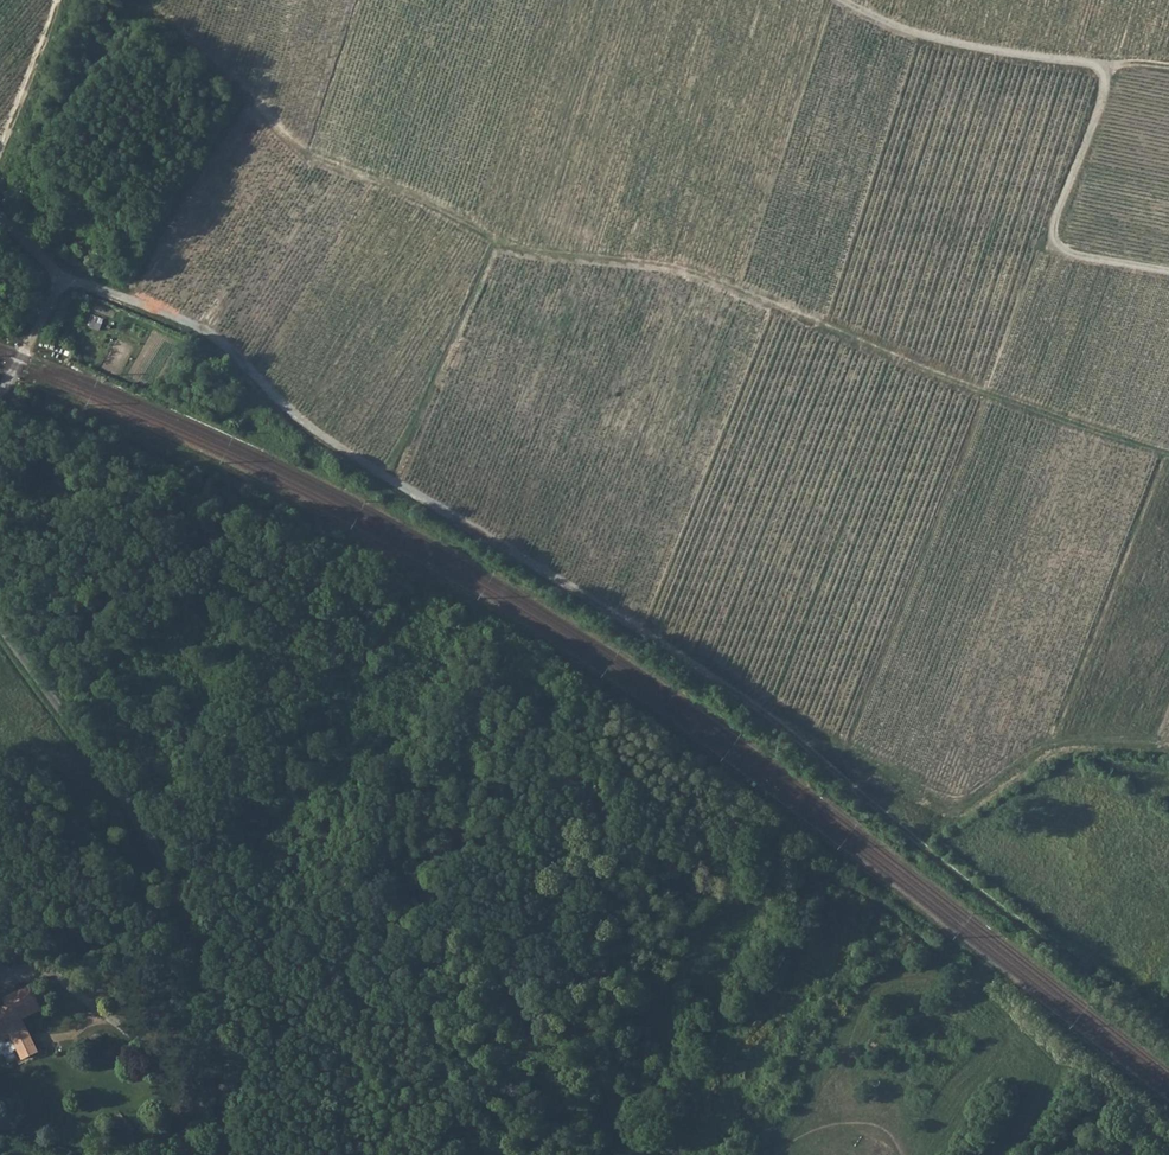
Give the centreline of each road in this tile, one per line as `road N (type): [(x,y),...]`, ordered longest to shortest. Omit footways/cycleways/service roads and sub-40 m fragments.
road 1 (track): [(0,397),(203,481),(465,620),(504,695),(592,772),(707,838),(882,908),(1168,1143)]
road 2 (track): [(66,279),(206,331),(307,424),(639,628),(784,729),(1168,1031)]
road 3 (track): [(1168,454),(986,397),(685,269),(494,246),(311,161),(147,0)]
road 4 (unclassified): [(226,1154),(229,1036),(189,907),(157,839),(0,628)]
road 5 (track): [(1168,278),(1063,254),(1055,228),(1103,104),(1107,68),(914,37),(841,0)]
road 6 (track): [(494,246),(385,477)]
road 7 (track): [(56,0),(0,144)]
road 8 (track): [(66,279),(0,397)]

